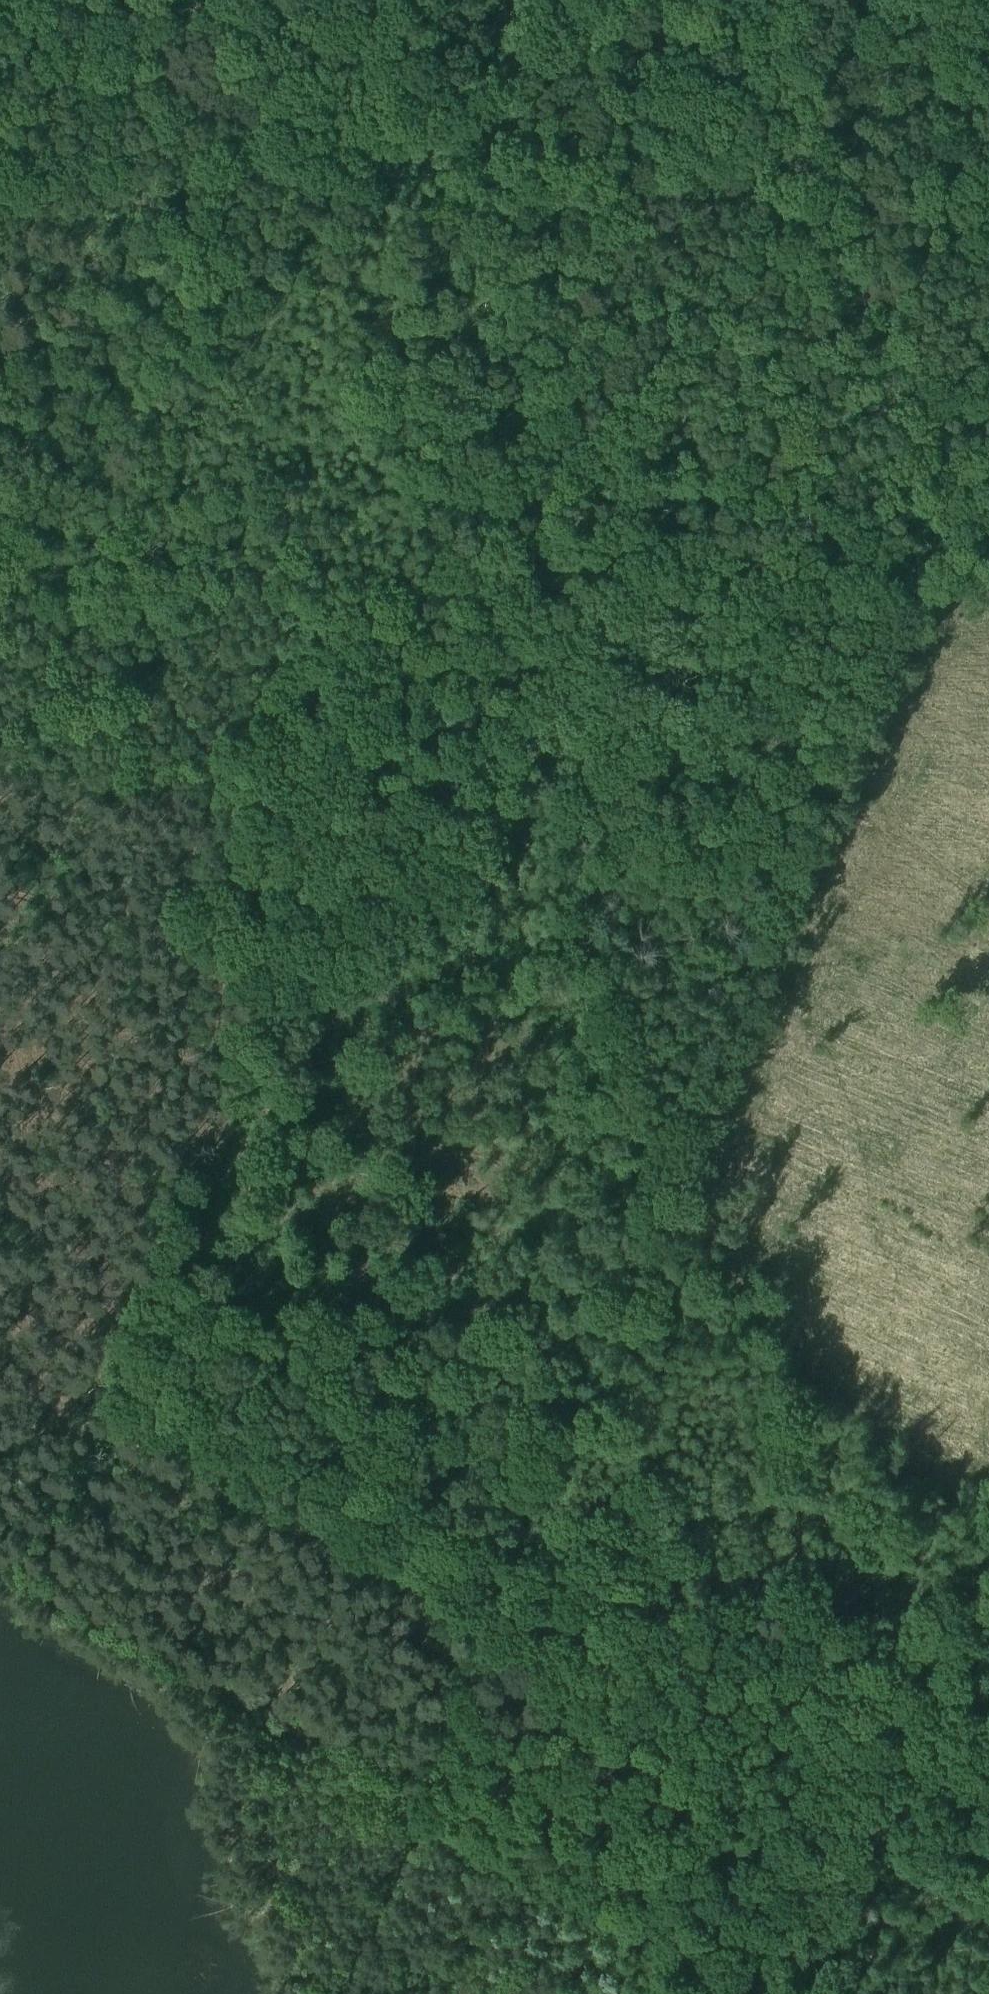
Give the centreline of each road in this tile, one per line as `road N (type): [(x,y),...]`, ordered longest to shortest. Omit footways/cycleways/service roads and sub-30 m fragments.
road 1 (track): [(418,1816),(371,1777),(0,1568)]
road 2 (track): [(418,1816),(755,1993)]
road 3 (track): [(338,1993),(418,1816)]

